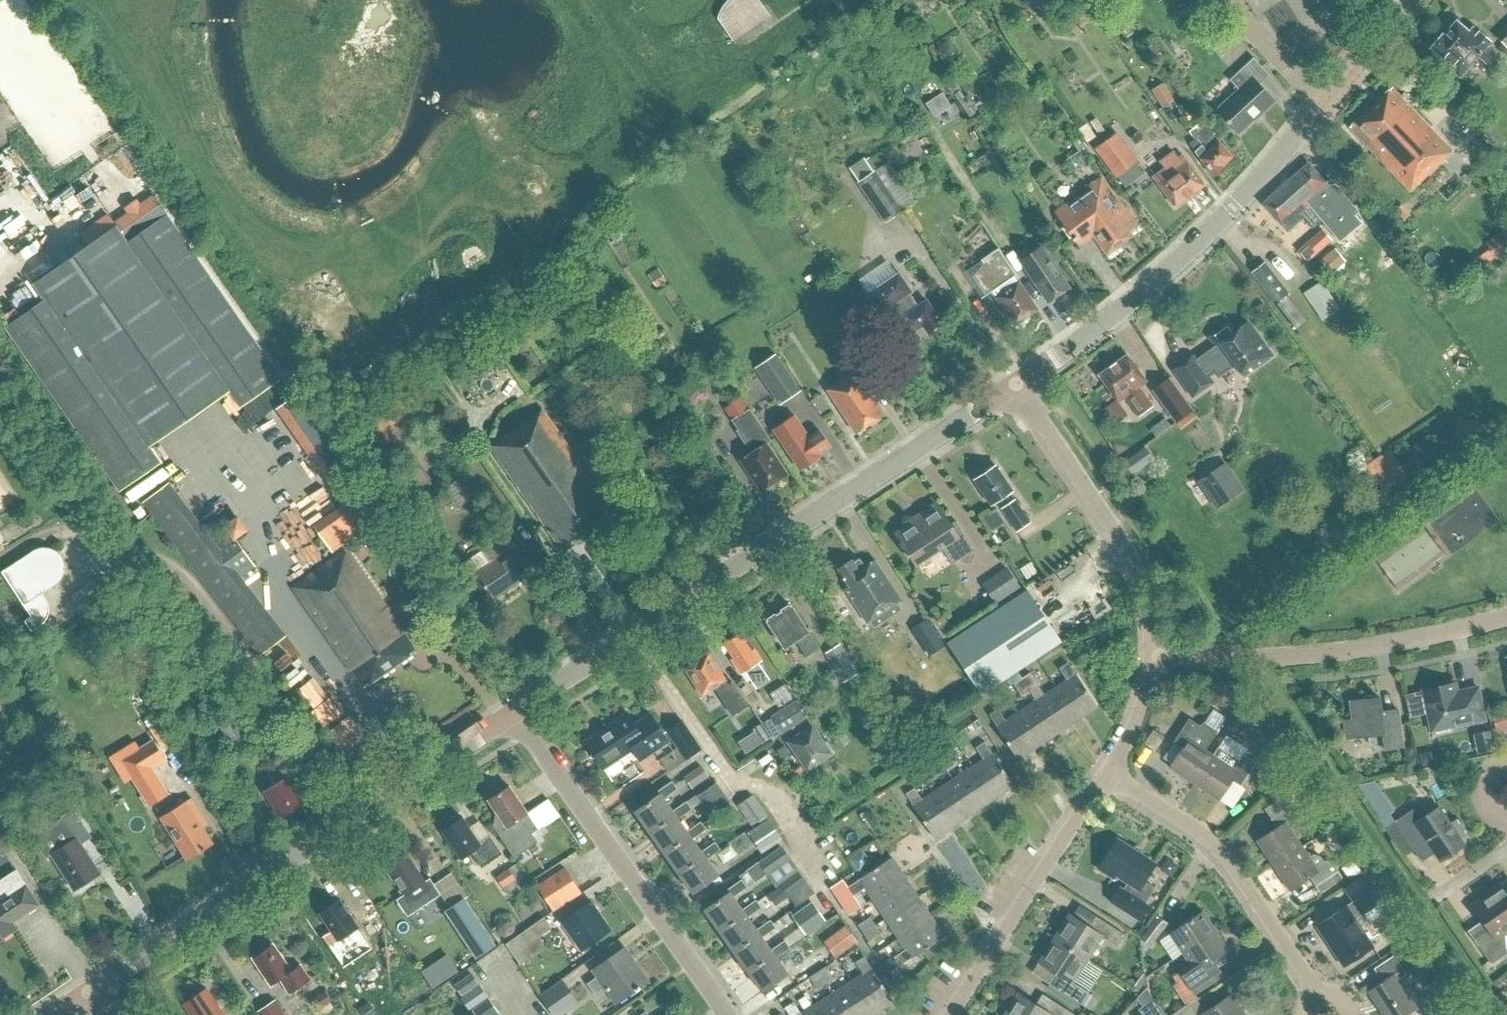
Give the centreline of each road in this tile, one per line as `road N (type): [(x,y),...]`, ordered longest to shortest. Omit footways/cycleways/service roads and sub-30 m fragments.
road 1 (tertiary): [(516,709),(1017,385)]
road 2 (tertiary): [(90,990),(516,709)]
road 3 (tertiary): [(1017,385),(1171,266),(1318,108)]
road 4 (residential): [(727,1014),(516,709)]
road 5 (residential): [(1151,654),(1306,654),(1506,614)]
road 6 (residential): [(1317,995),(1211,843),(1106,773)]
road 7 (residential): [(1151,654),(1137,571),(1017,385)]
road 8 (residential): [(948,1014),(1106,773)]
road 9 (unclassified): [(1318,108),(1222,0)]
road 10 (tertiary): [(1318,108),(1408,0)]
road 11 (residential): [(1106,773),(1139,716),(1151,654)]

